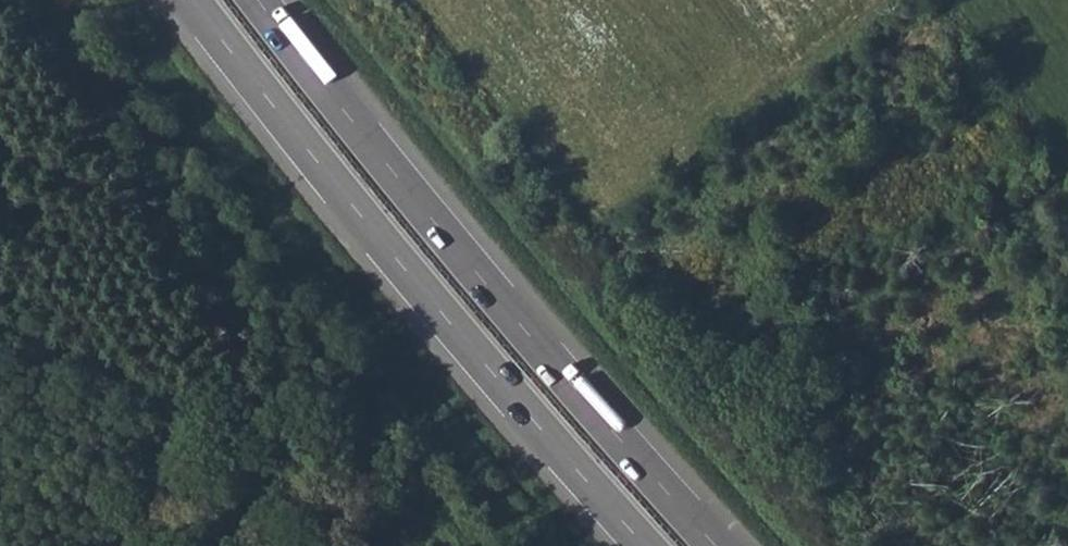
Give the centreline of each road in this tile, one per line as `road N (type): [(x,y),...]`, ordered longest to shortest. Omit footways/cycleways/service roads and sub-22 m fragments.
road 1 (trunk): [(717,545),(481,277),(258,0)]
road 2 (trunk): [(193,0),(383,242),(645,545)]

